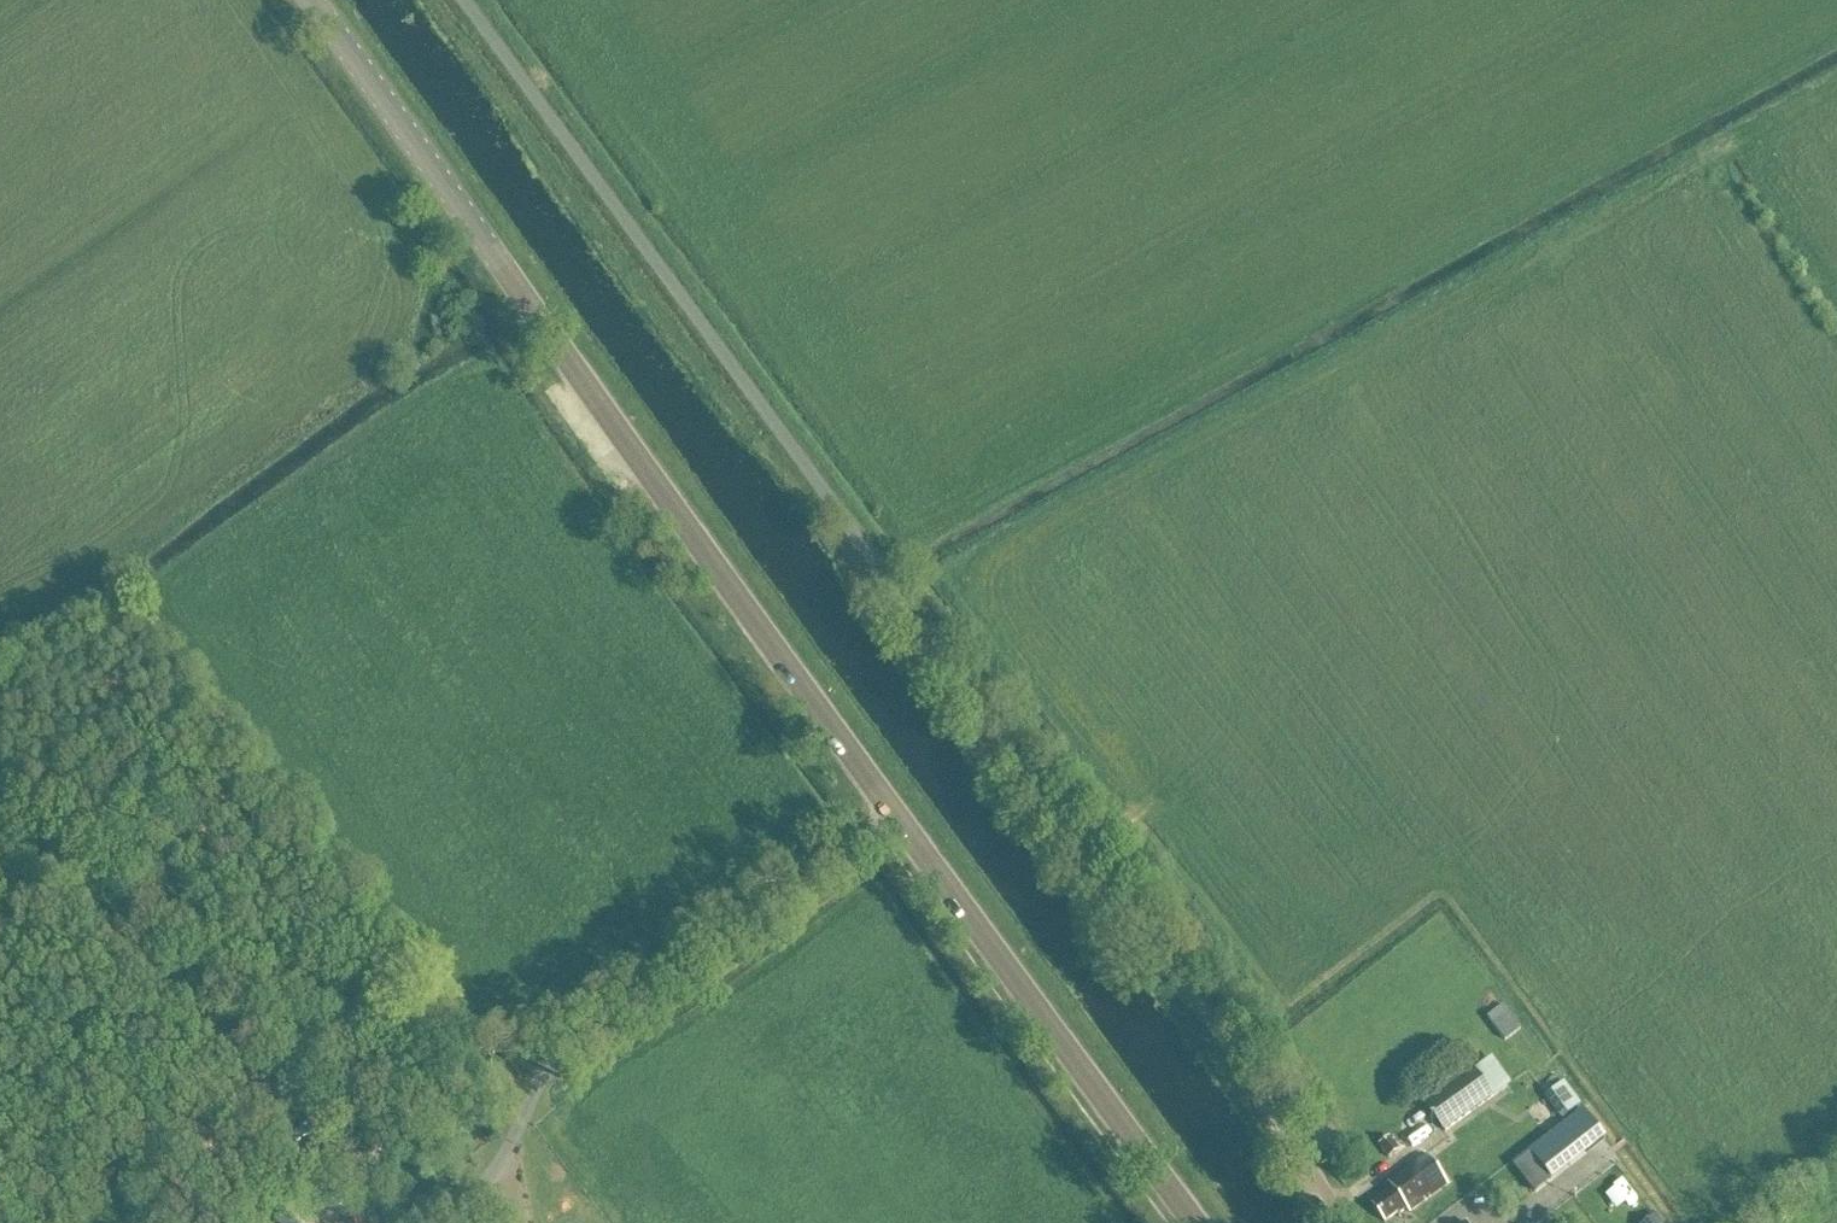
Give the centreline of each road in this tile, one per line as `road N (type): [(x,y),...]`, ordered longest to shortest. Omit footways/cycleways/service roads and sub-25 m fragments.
road 1 (secondary): [(1196,1222),(308,0)]

